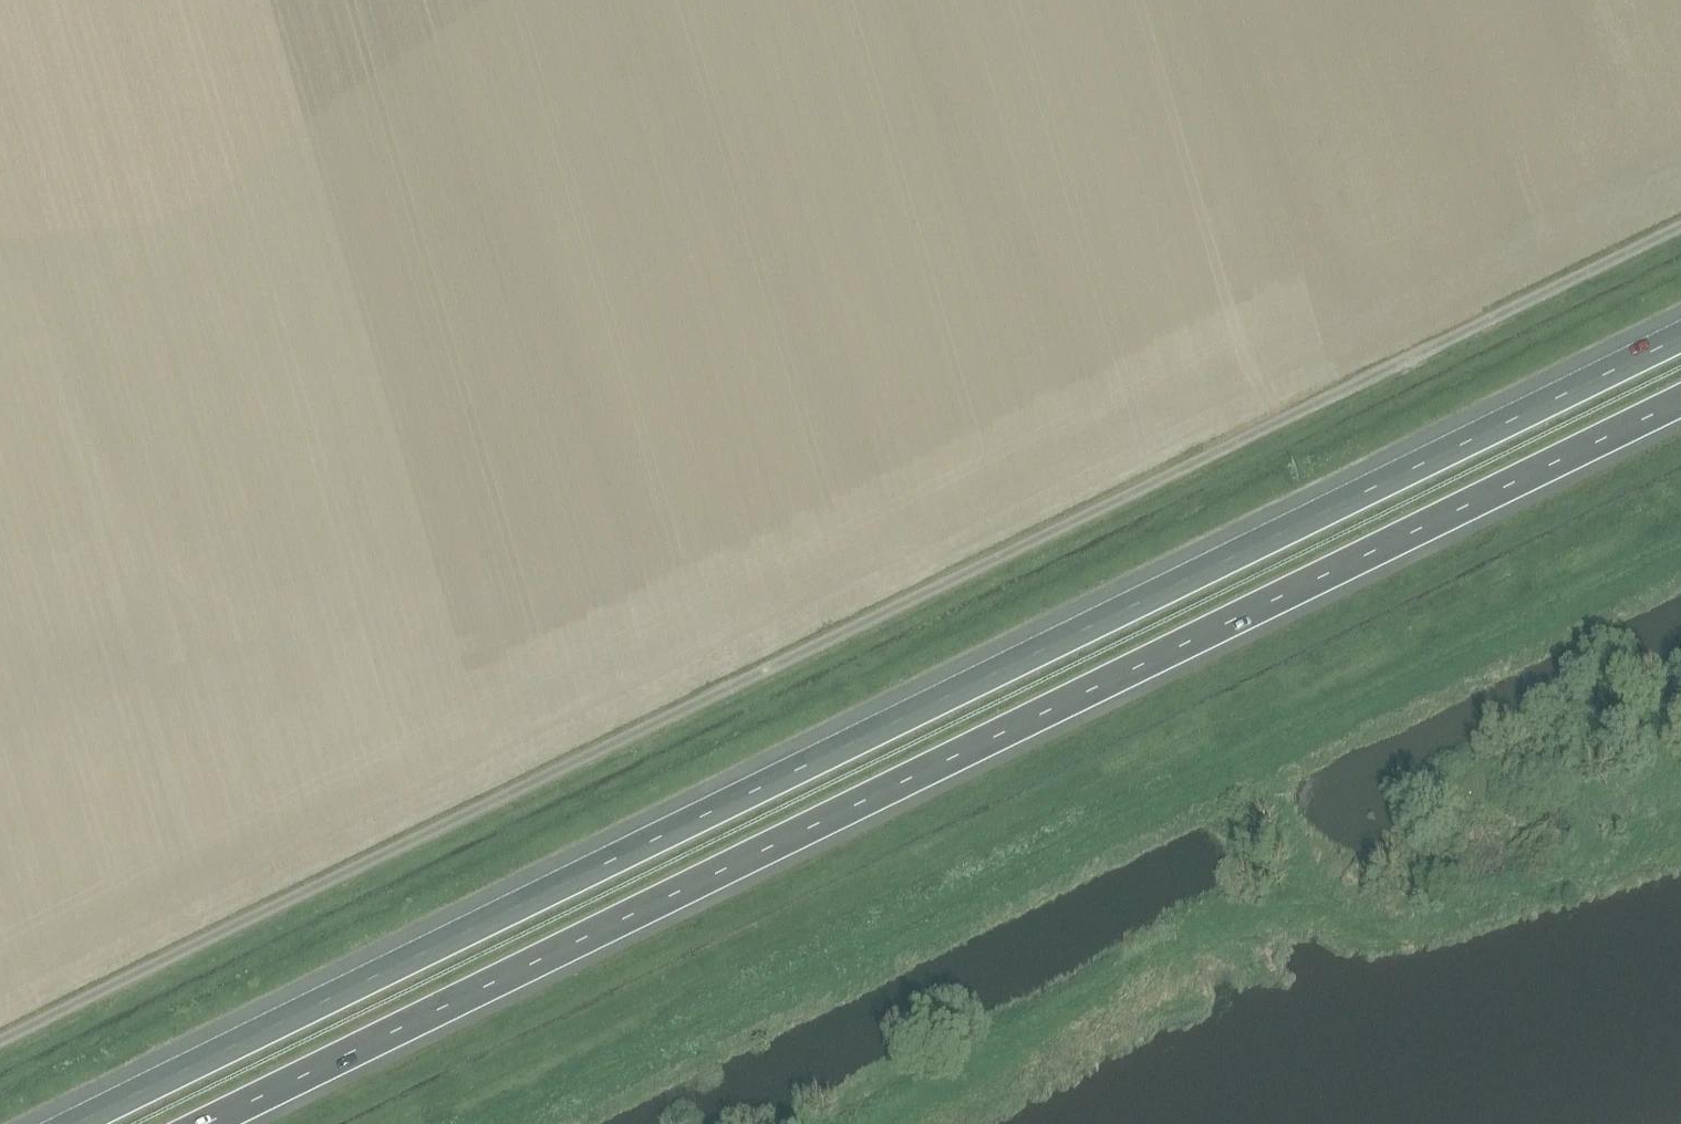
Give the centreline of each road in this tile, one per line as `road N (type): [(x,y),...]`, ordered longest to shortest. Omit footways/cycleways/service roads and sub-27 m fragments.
road 1 (unclassified): [(0,1040),(1680,224)]
road 2 (motorway): [(1680,336),(78,1123)]
road 3 (motorway): [(205,1123),(1680,400)]

